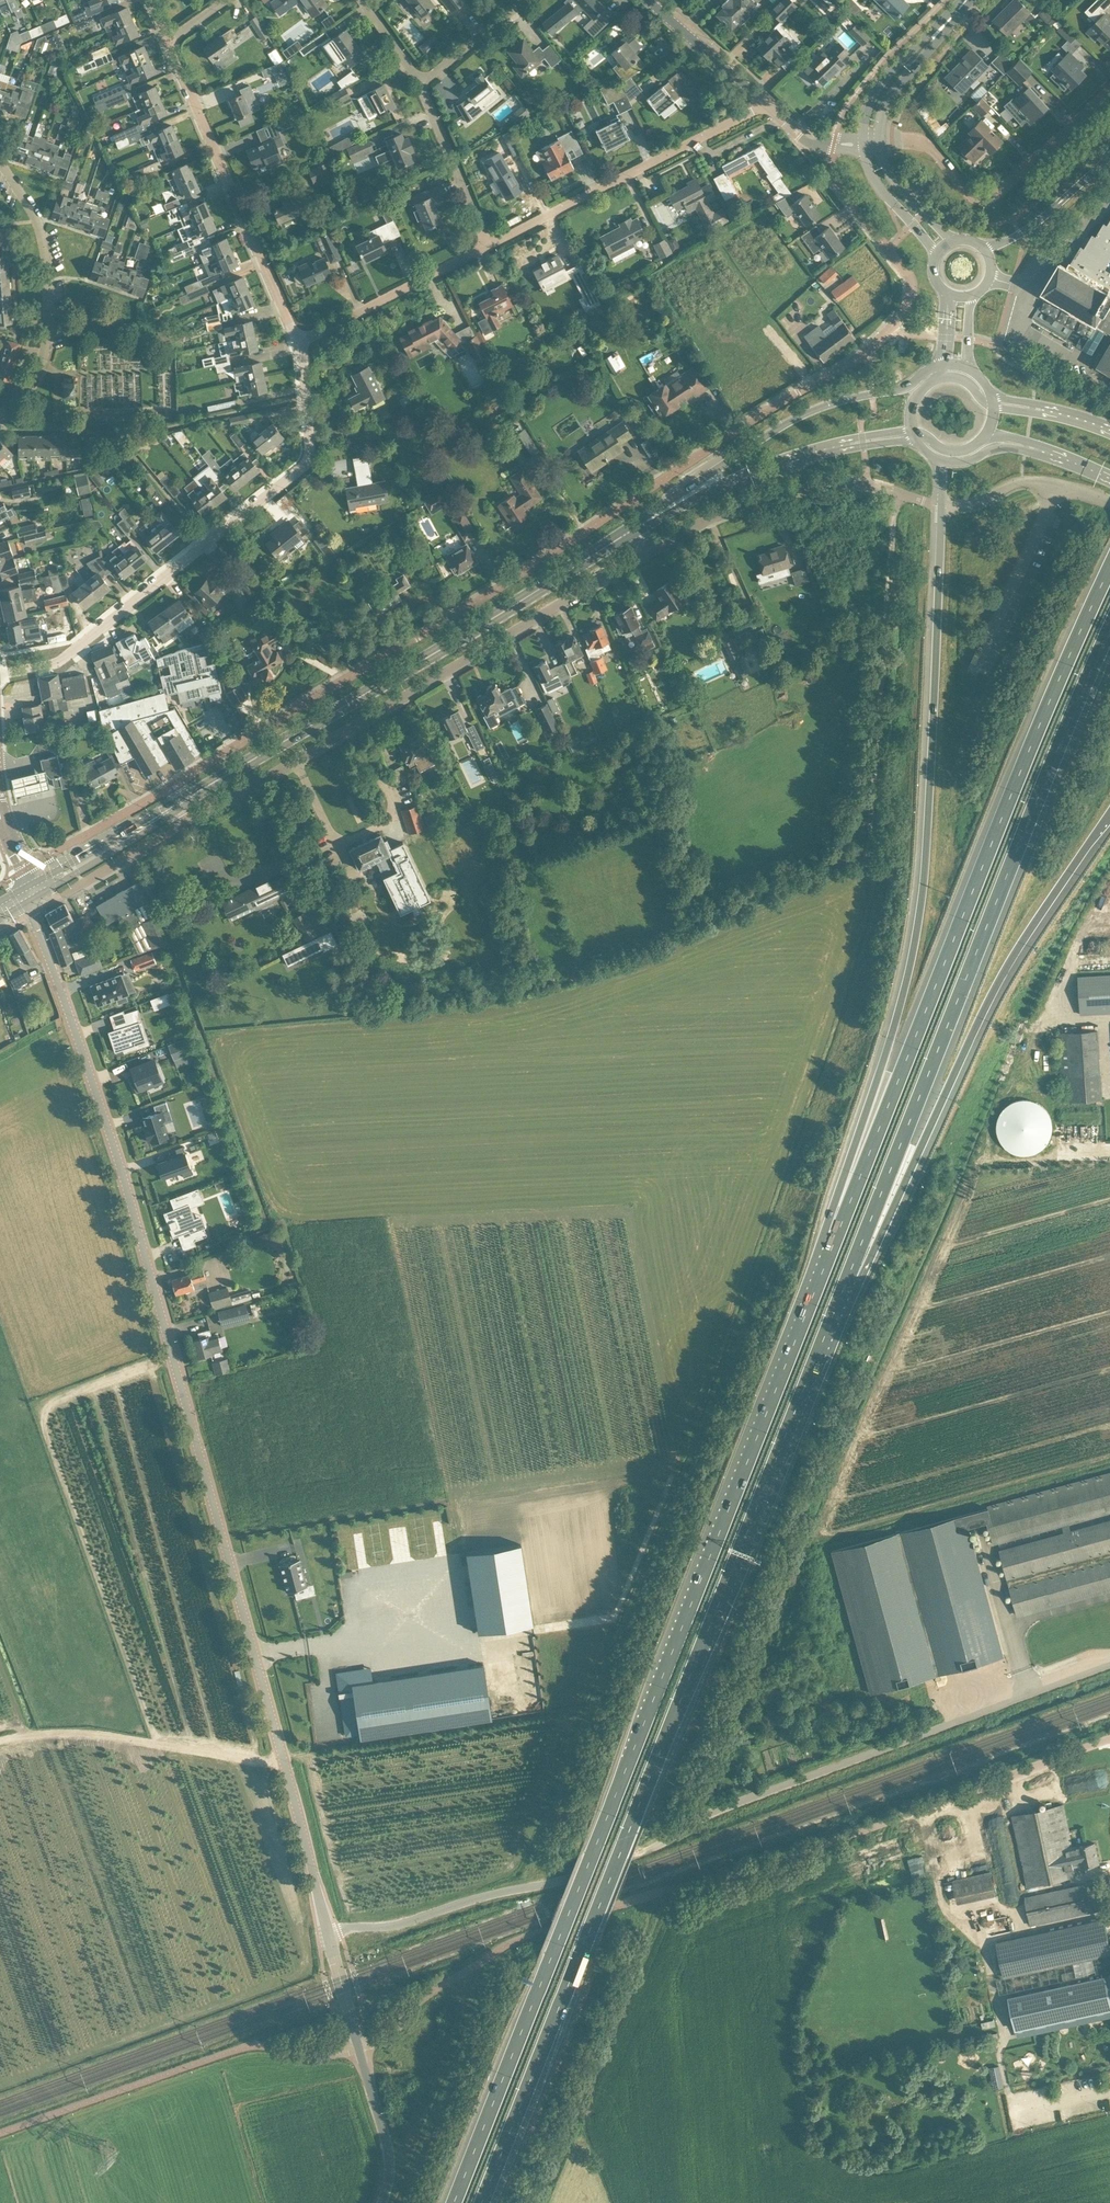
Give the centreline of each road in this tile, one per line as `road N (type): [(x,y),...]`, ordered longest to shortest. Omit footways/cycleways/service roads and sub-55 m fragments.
road 1 (unclassified): [(329,1935),(120,1168),(21,894)]
road 2 (residential): [(173,784),(849,364),(887,331),(909,306),(910,275),(834,180),(836,144)]
road 3 (motorway): [(836,1236),(454,2202)]
road 4 (motorway): [(482,2202),(848,1276)]
road 5 (unclassified): [(329,1935),(553,1884),(663,1847),(705,1818),(1109,1664)]
road 6 (motorway): [(942,507),(922,893),(910,968),(842,1183),(836,1236)]
road 7 (motorway): [(1109,568),(985,853),(836,1236)]
road 8 (motorway): [(848,1276),(1109,633)]
road 9 (residential): [(650,550),(185,824)]
road 10 (motorway): [(848,1276),(900,1194),(1011,960),(1109,817)]
road 11 (secondary): [(183,799),(636,528)]
road 12 (residential): [(0,673),(62,660),(302,468),(297,346)]
road 13 (track): [(872,867),(897,492)]
road 14 (secondary): [(935,366),(900,389),(839,401),(788,422),(636,528)]
road 15 (residential): [(297,346),(165,43)]
road 16 (residential): [(490,245),(767,105)]
road 17 (residential): [(942,507),(840,482),(742,506),(650,550)]
road 18 (track): [(285,1762),(84,1733),(0,1740)]
road 19 (residential): [(891,141),(924,144),(981,200),(1109,91)]
road 20 (residential): [(0,414),(41,363),(48,281),(38,221),(0,162)]
road 21 (unclassified): [(387,2202),(389,2151),(329,1935)]
road 22 (secondary): [(636,528),(761,468),(841,445)]
road 23 (residential): [(297,346),(490,245)]
road 24 (unclassified): [(973,672),(1057,486)]
road 25 (tertiary): [(964,2),(882,81),(867,108),(864,142)]
road 26 (residential): [(490,245),(420,88)]
road 27 (tertiary): [(879,142),(887,102),(964,2)]
road 28 (secondary): [(35,885),(173,805)]
road 29 (primary): [(1109,155),(1020,233),(985,249)]
road 30 (residential): [(767,105),(654,0)]
road 31 (residential): [(185,824),(62,896)]
road 32 (residential): [(420,88),(526,0)]
road 33 (tertiary): [(864,142),(878,186),(937,252)]
road 34 (tertiary): [(952,240),(891,178),(879,142)]

